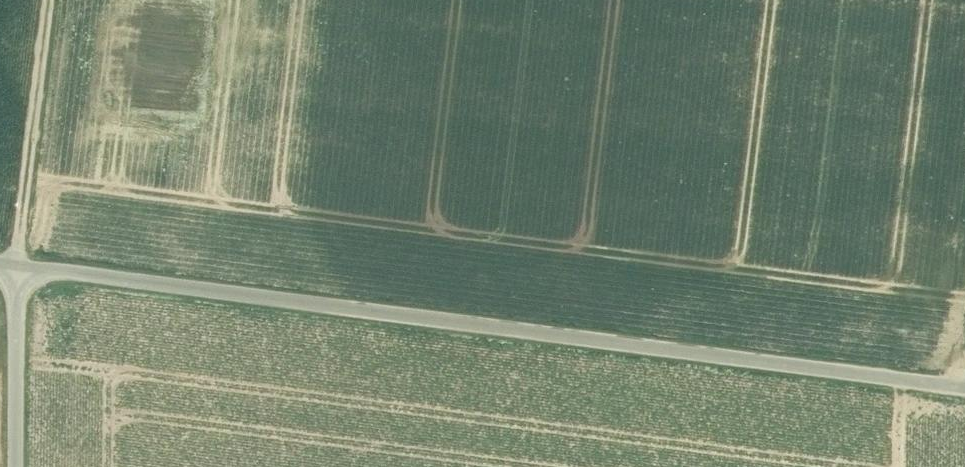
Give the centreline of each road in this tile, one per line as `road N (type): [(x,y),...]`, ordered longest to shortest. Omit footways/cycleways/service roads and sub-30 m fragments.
road 1 (unclassified): [(964,385),(16,263)]
road 2 (track): [(49,0),(16,263)]
road 3 (unclassified): [(16,263),(14,466)]

